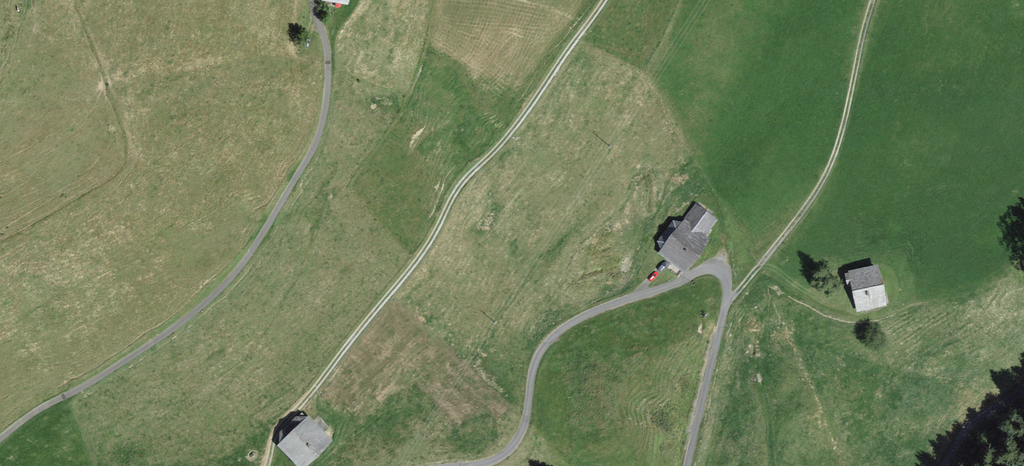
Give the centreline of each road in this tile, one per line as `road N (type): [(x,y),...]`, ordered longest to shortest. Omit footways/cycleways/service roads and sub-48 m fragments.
road 1 (unclassified): [(0,439),(179,324),(255,247),(320,128),(327,57),(314,0)]
road 2 (track): [(266,465),(278,428),(425,251),(457,189),(525,114),(604,0)]
road 3 (unclassified): [(460,465),(487,464),(512,447),(526,419),(536,359),(559,332),(713,268),(725,277),(726,300),(687,465)]
road 4 (track): [(873,0),(826,175),(726,300)]

